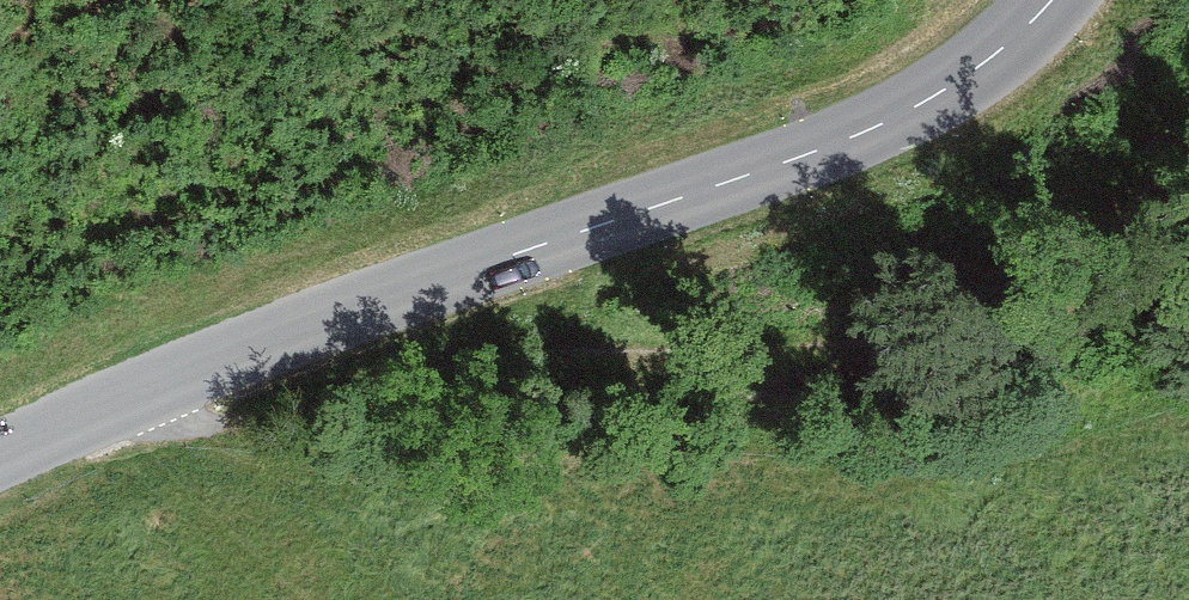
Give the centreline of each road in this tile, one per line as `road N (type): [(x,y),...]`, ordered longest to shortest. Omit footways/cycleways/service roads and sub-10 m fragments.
road 1 (tertiary): [(1052,0),(989,59),(880,125),(326,321),(0,455)]
road 2 (track): [(138,394),(174,425),(242,425),(411,375),(511,358),(896,326),(1049,302),(1188,257)]

